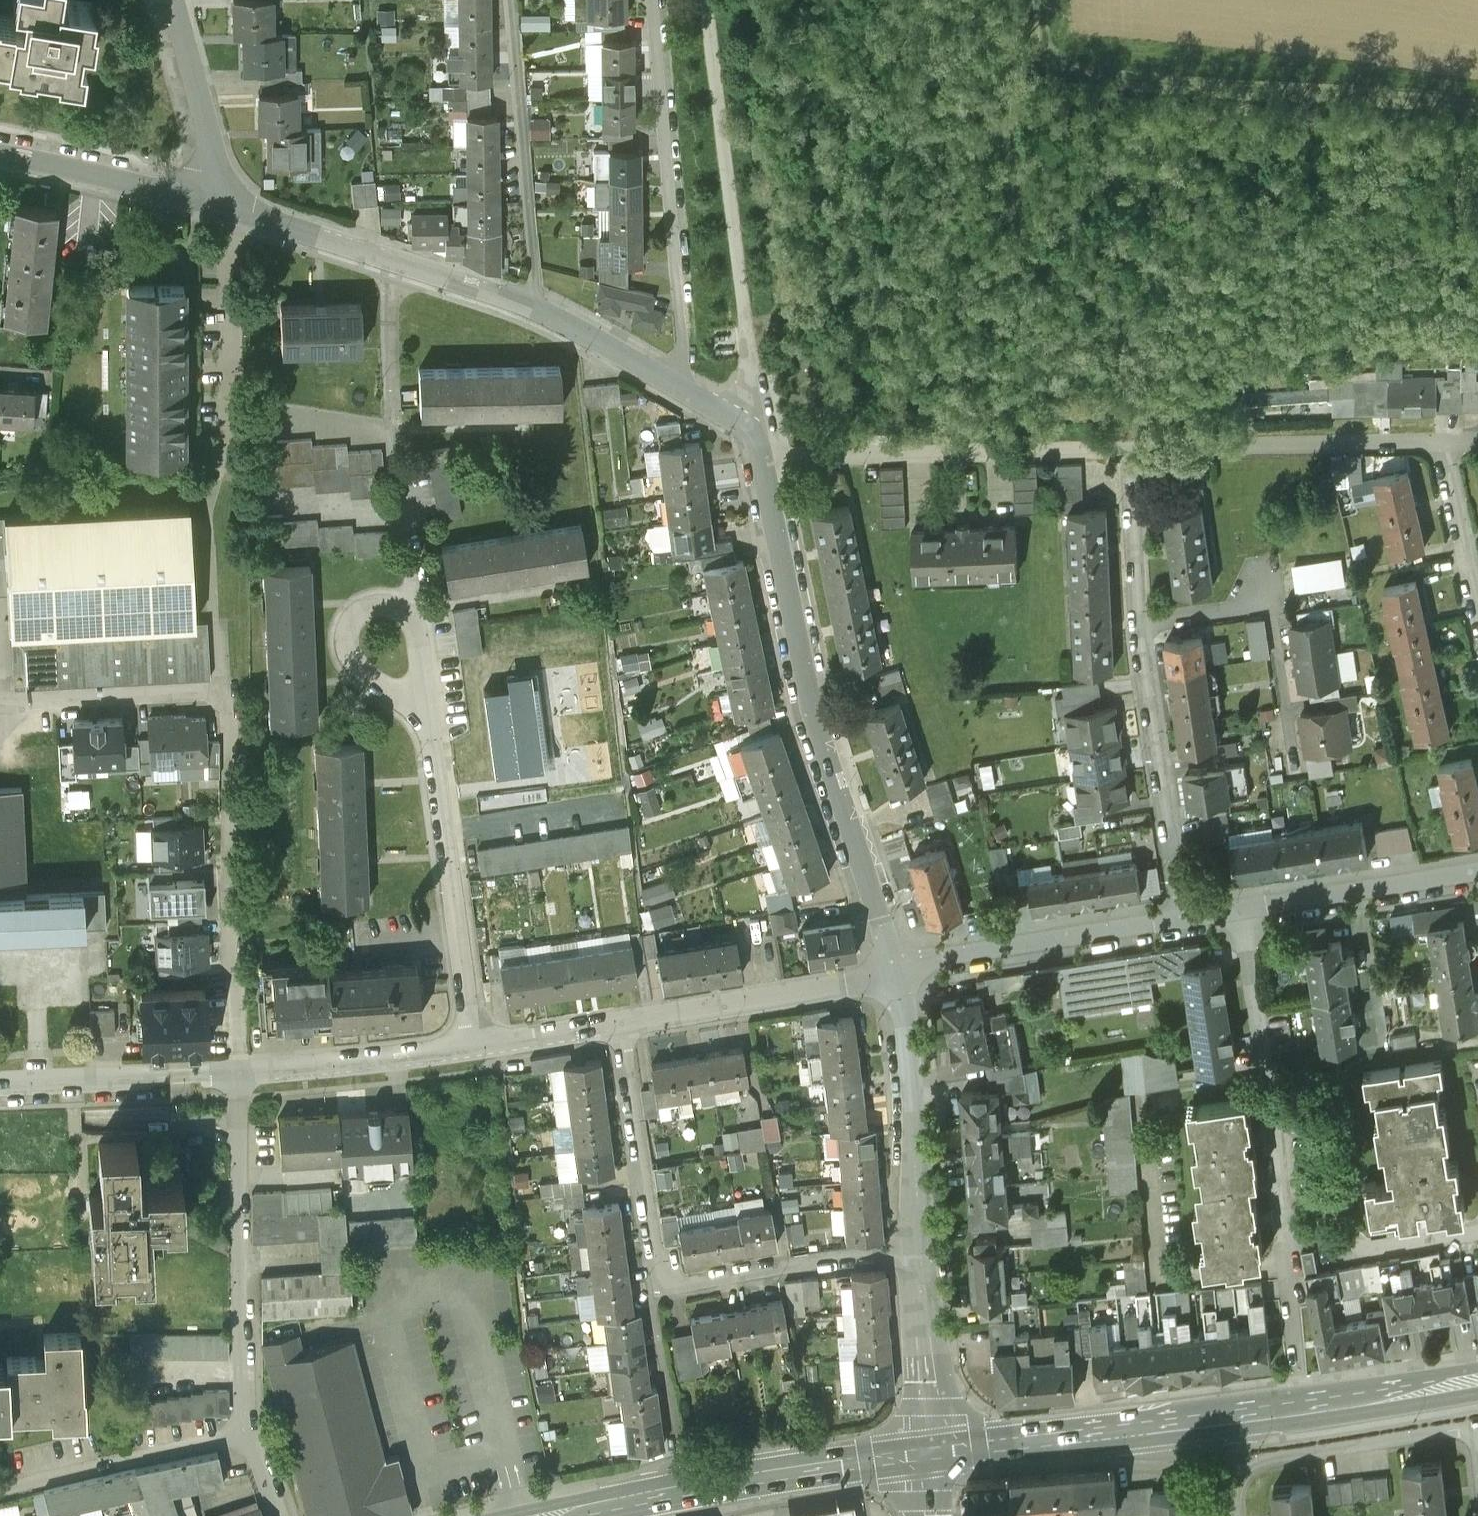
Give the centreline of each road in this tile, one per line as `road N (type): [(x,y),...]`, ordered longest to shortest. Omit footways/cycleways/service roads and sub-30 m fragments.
road 1 (residential): [(894,970),(806,683),(764,459)]
road 2 (residential): [(1131,448),(1143,625),(1184,920)]
road 3 (track): [(747,424),(751,373),(706,0)]
road 4 (track): [(1055,35),(1477,74)]
road 5 (residential): [(689,392),(652,0)]
road 6 (primary): [(557,1515),(931,1453)]
road 7 (primary): [(931,1453),(1306,1403)]
road 8 (residential): [(1131,448),(764,459)]
road 9 (residential): [(251,1435),(242,1316),(244,1076)]
road 10 (residential): [(473,1044),(425,699)]
road 11 (residential): [(530,303),(210,200)]
road 12 (residential): [(1245,911),(1286,1241)]
road 13 (residential): [(1440,442),(1131,448)]
road 14 (residential): [(512,0),(530,303)]
road 15 (residential): [(1184,920),(894,970)]
road 16 (residential): [(894,970),(614,1022)]
road 17 (residential): [(920,1251),(894,970)]
road 18 (residential): [(614,1022),(657,1290)]
road 19 (residential): [(920,1251),(657,1290)]
road 20 (residential): [(0,1484),(251,1435)]
road 21 (residential): [(244,1076),(0,1088)]
road 22 (residential): [(425,699),(417,628),(403,610),(379,607),(351,623),(350,643),(357,665),(393,689)]
road 23 (residential): [(1477,874),(1245,911)]
road 24 (residential): [(473,1044),(244,1076)]
road 25 (residential): [(210,200),(0,152)]
road 26 (residential): [(210,200),(208,124),(173,0)]
road 27 (residential): [(931,1453),(920,1251)]
road 28 (residential): [(1286,1241),(1324,1231),(1384,1251),(1477,1233)]
road 29 (residential): [(689,392),(530,303)]
road 30 (residential): [(1440,442),(1477,615)]
road 31 (primary): [(1306,1403),(1477,1377)]
road 32 (residential): [(614,1022),(473,1044)]

